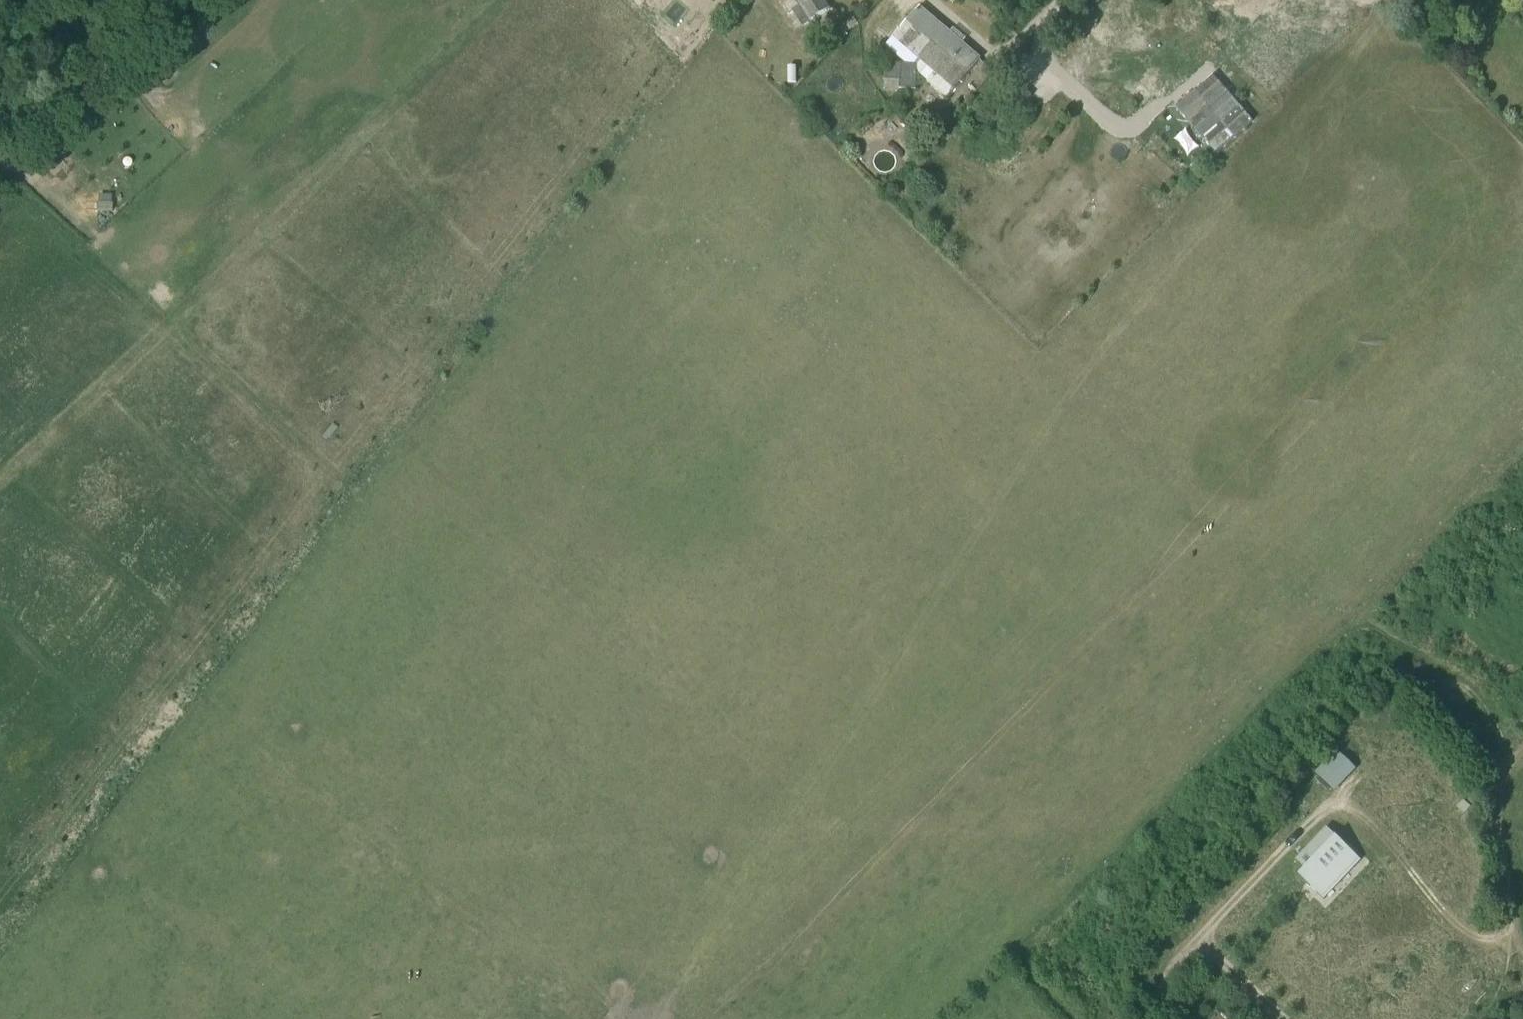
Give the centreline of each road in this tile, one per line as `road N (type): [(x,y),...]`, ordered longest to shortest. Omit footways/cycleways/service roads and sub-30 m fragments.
road 1 (track): [(1516,922),(1491,941),(1454,921),(1345,795),(1201,933)]
road 2 (tertiary): [(0,165),(175,0)]
road 3 (track): [(1365,619),(1473,681),(1502,732),(1507,767)]
road 4 (track): [(1507,767),(1501,821),(1516,922)]
road 5 (track): [(1201,933),(1286,1018)]

